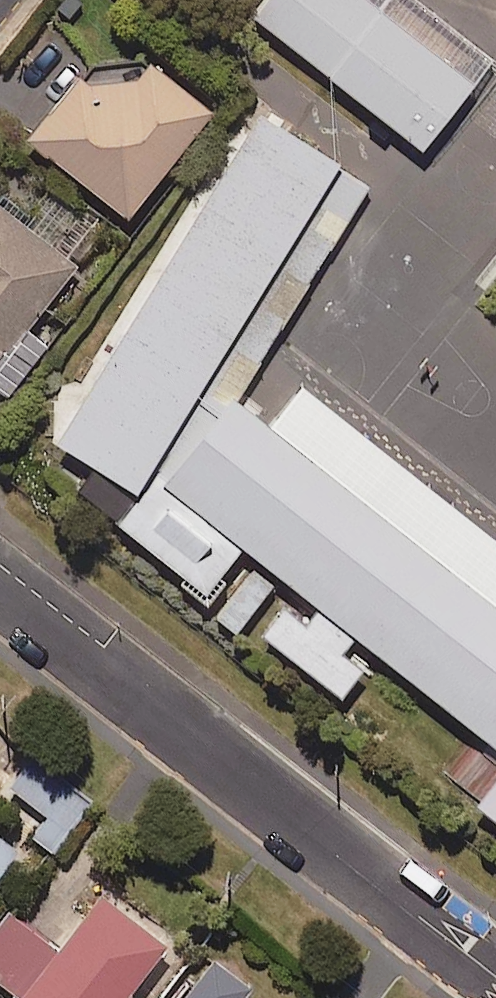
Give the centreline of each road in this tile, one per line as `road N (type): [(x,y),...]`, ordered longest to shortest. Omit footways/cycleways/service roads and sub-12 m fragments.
road 1 (residential): [(0,592),(495,981)]

